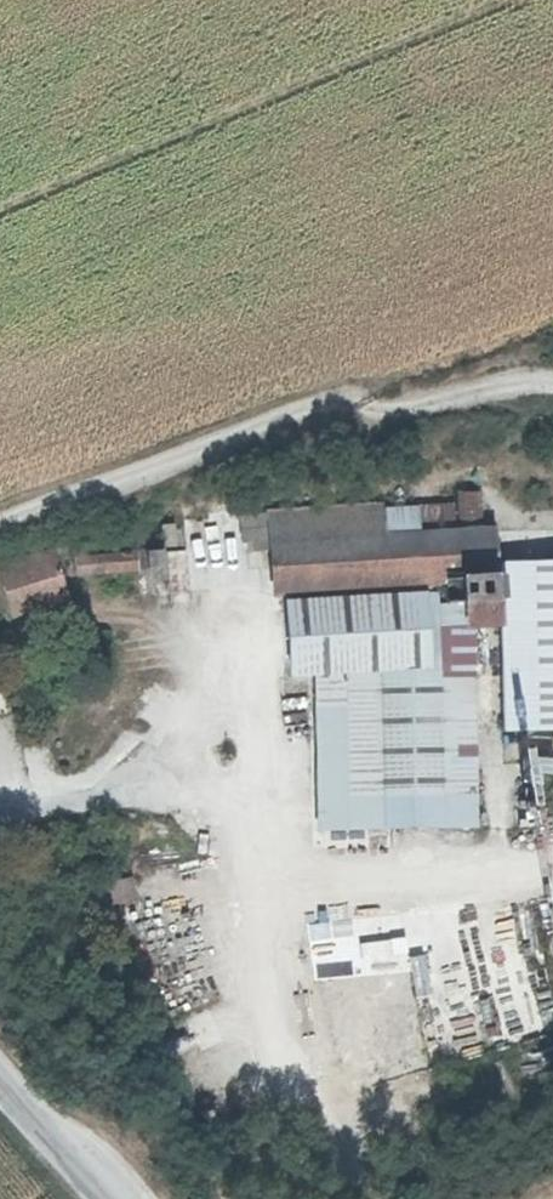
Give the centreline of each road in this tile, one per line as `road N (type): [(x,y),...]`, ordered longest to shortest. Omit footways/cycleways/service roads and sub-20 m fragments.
road 1 (tertiary): [(0,1076),(108,1198)]

